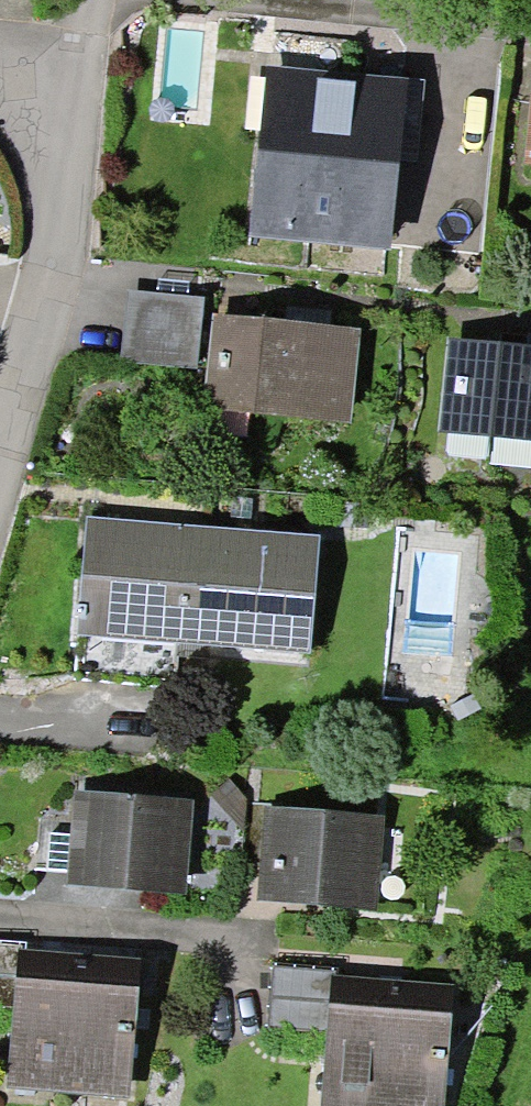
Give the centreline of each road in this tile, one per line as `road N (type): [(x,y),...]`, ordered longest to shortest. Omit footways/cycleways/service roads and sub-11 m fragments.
road 1 (residential): [(0,443),(30,349),(64,72)]

